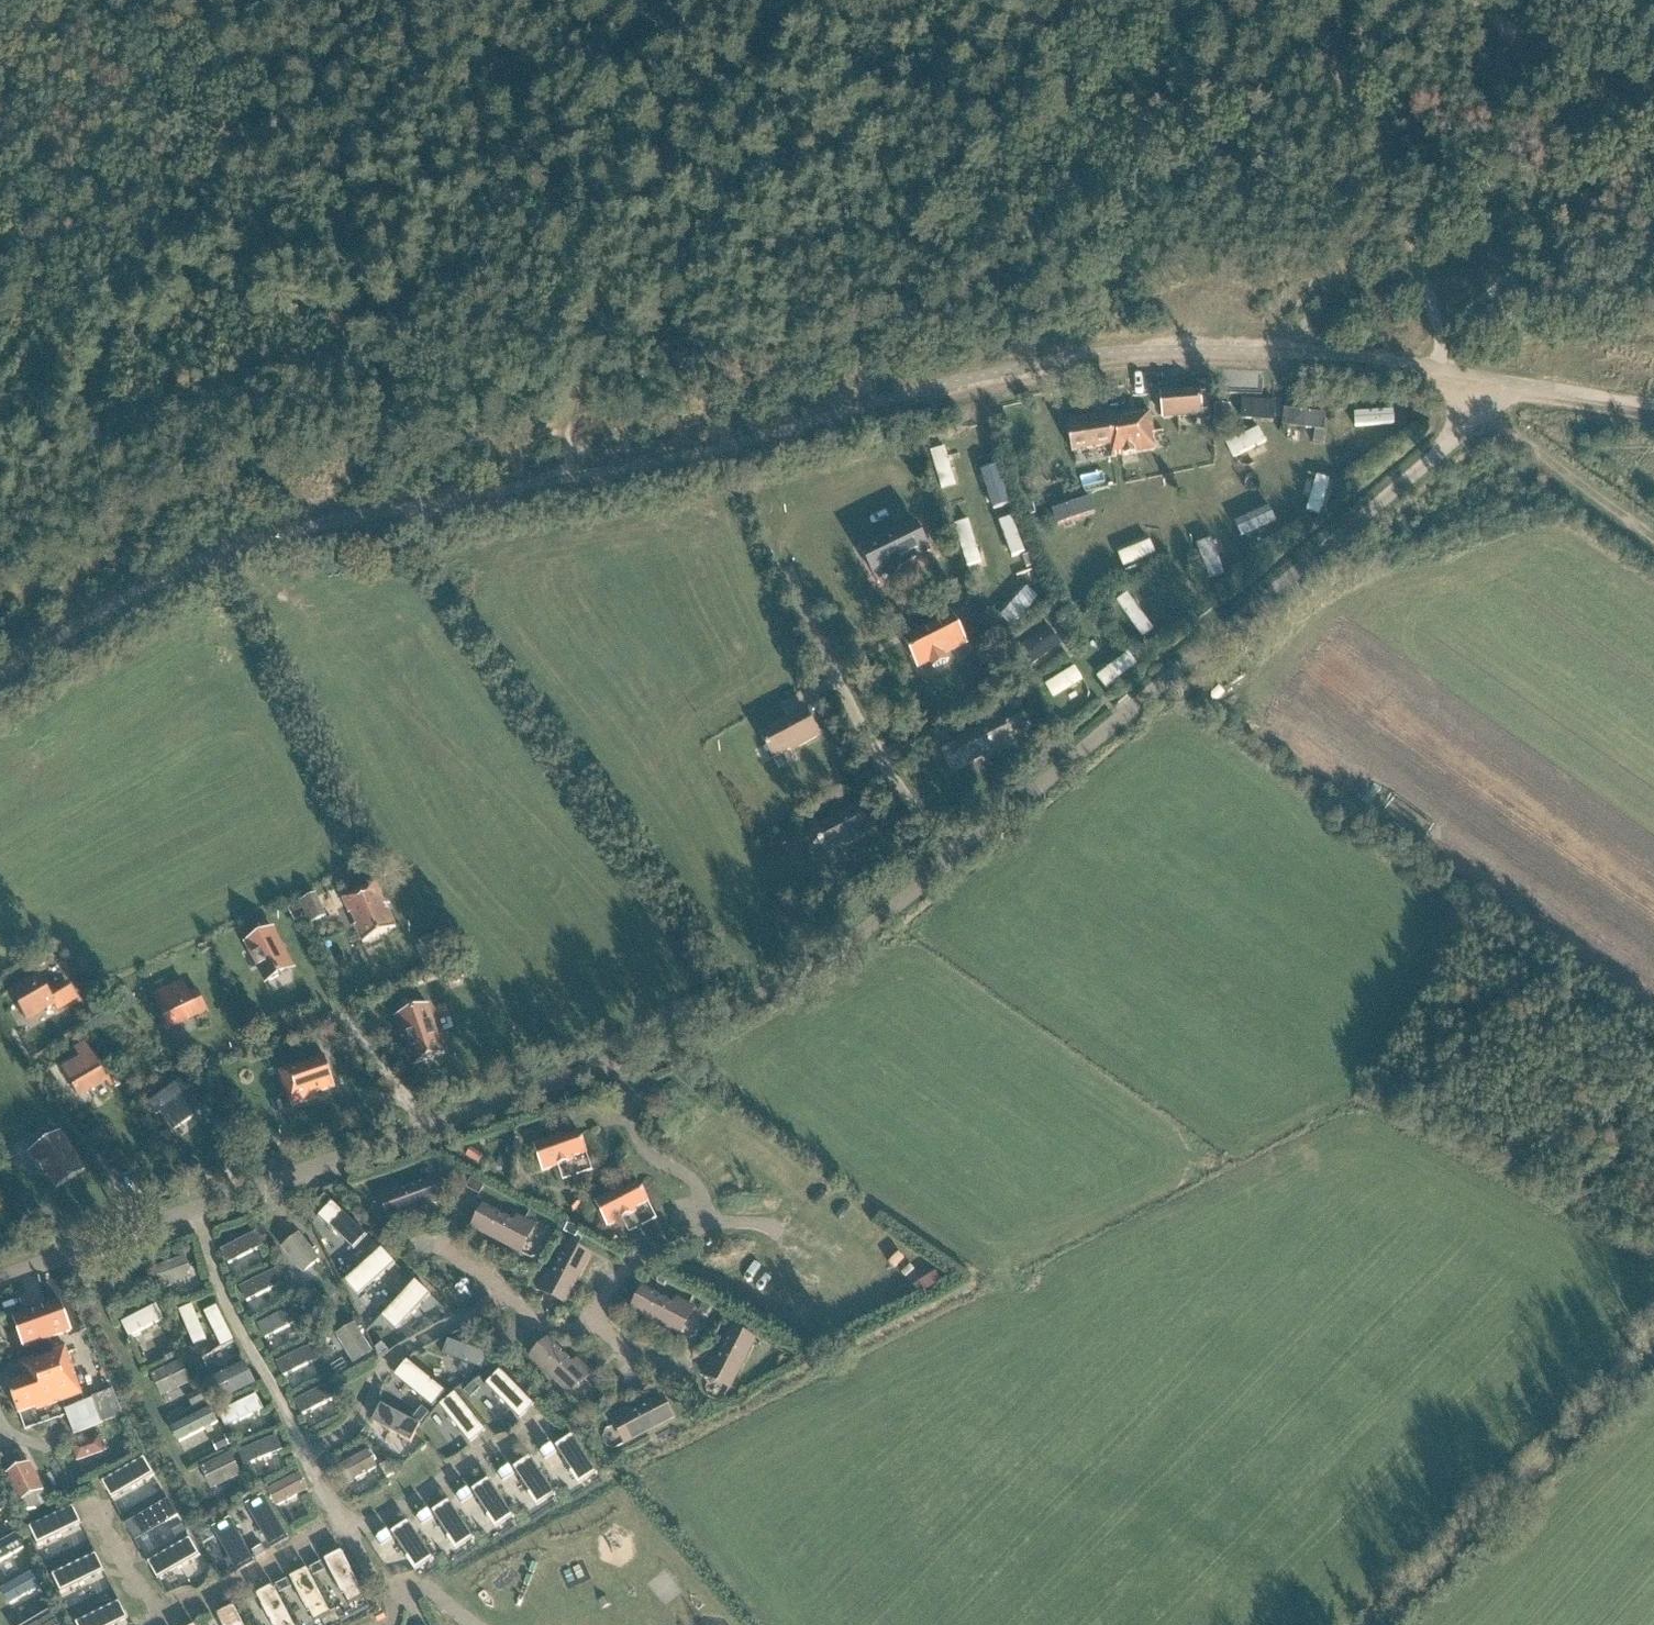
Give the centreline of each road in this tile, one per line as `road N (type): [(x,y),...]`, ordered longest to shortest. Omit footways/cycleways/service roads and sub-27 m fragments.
road 1 (track): [(1653,420),(1364,374),(1198,361),(1098,366),(565,494),(244,556),(198,572),(0,698)]
road 2 (unclassified): [(620,1057),(719,1018),(877,920),(1520,383)]
road 3 (residential): [(596,1325),(626,1354),(629,1379),(620,1396),(350,1520),(228,1306),(200,1206)]
road 4 (unclassified): [(200,1206),(620,1057)]
road 5 (track): [(1653,1350),(1381,1624)]
road 6 (residential): [(596,1325),(618,1281),(680,1245),(703,1215),(691,1178),(641,1143),(620,1057)]
road 7 (track): [(993,387),(968,295),(983,247),(1042,162)]
road 8 (track): [(1042,162),(1103,105),(1183,0)]
road 9 (unclassified): [(0,1279),(200,1206)]
road 10 (residential): [(414,1232),(546,1326),(596,1325)]
road 11 (track): [(1653,535),(1484,415)]

